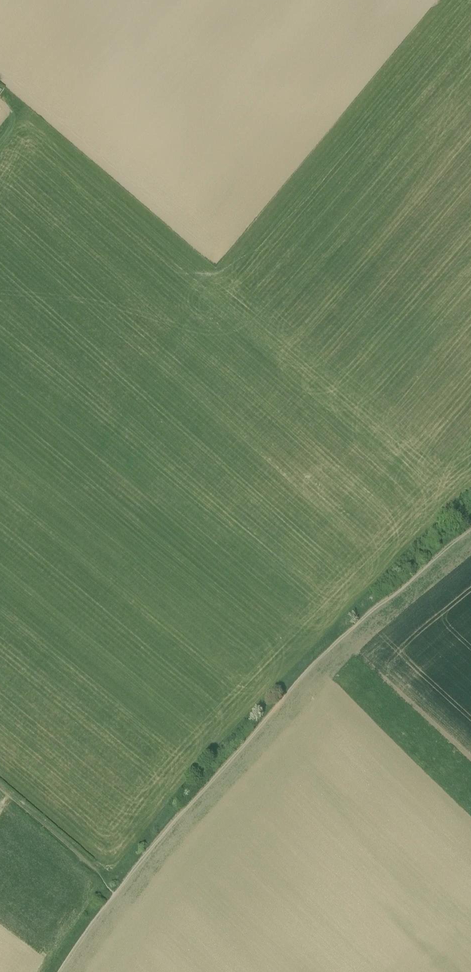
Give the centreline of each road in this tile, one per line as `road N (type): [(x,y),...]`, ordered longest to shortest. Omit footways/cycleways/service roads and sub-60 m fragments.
road 1 (track): [(112,886),(0,787)]

